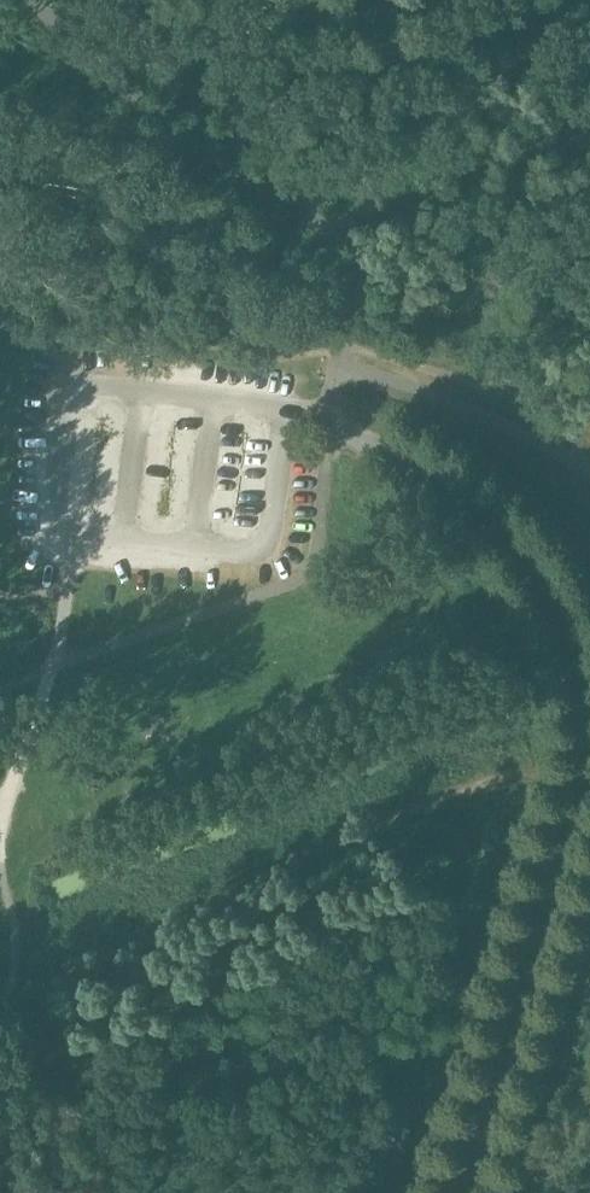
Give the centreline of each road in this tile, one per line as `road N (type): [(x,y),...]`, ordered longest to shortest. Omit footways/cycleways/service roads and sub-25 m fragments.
road 1 (unclassified): [(455,1192),(578,782),(587,721),(580,660),(538,573),(469,499),(329,413)]

